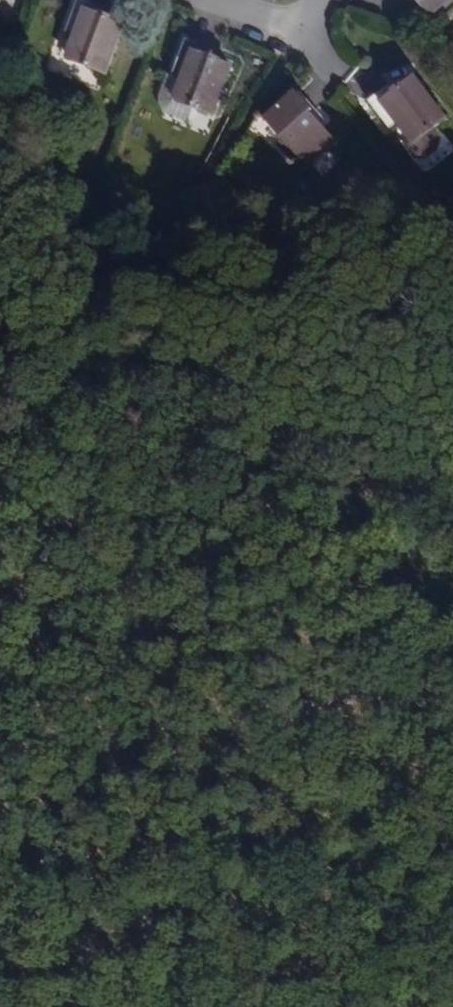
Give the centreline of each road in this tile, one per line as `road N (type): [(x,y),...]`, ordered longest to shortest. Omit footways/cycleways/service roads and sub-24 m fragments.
road 1 (track): [(0,743),(158,714),(452,690)]

